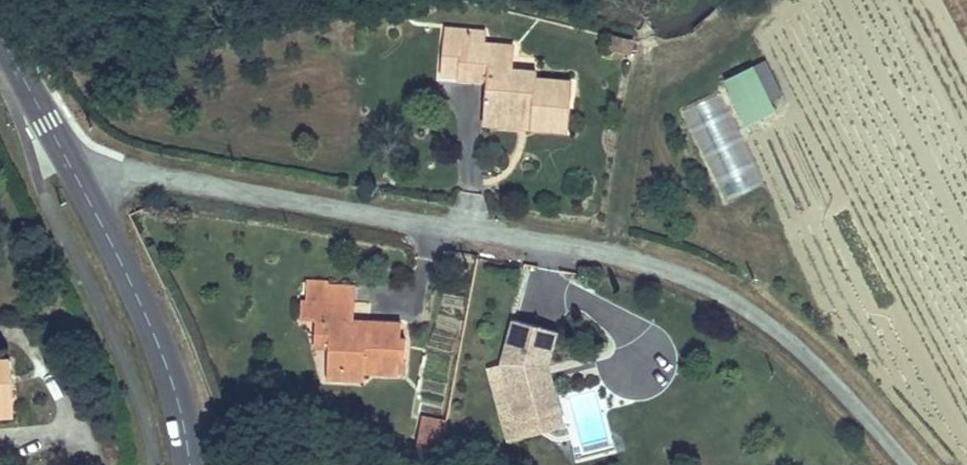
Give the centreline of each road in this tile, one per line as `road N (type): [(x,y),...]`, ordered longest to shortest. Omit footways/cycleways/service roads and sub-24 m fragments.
road 1 (unclassified): [(75,174),(122,168),(637,259),(705,284),(775,326),(906,464)]
road 2 (secondary): [(75,174),(173,379),(191,464)]
road 3 (secondary): [(0,34),(75,174)]

